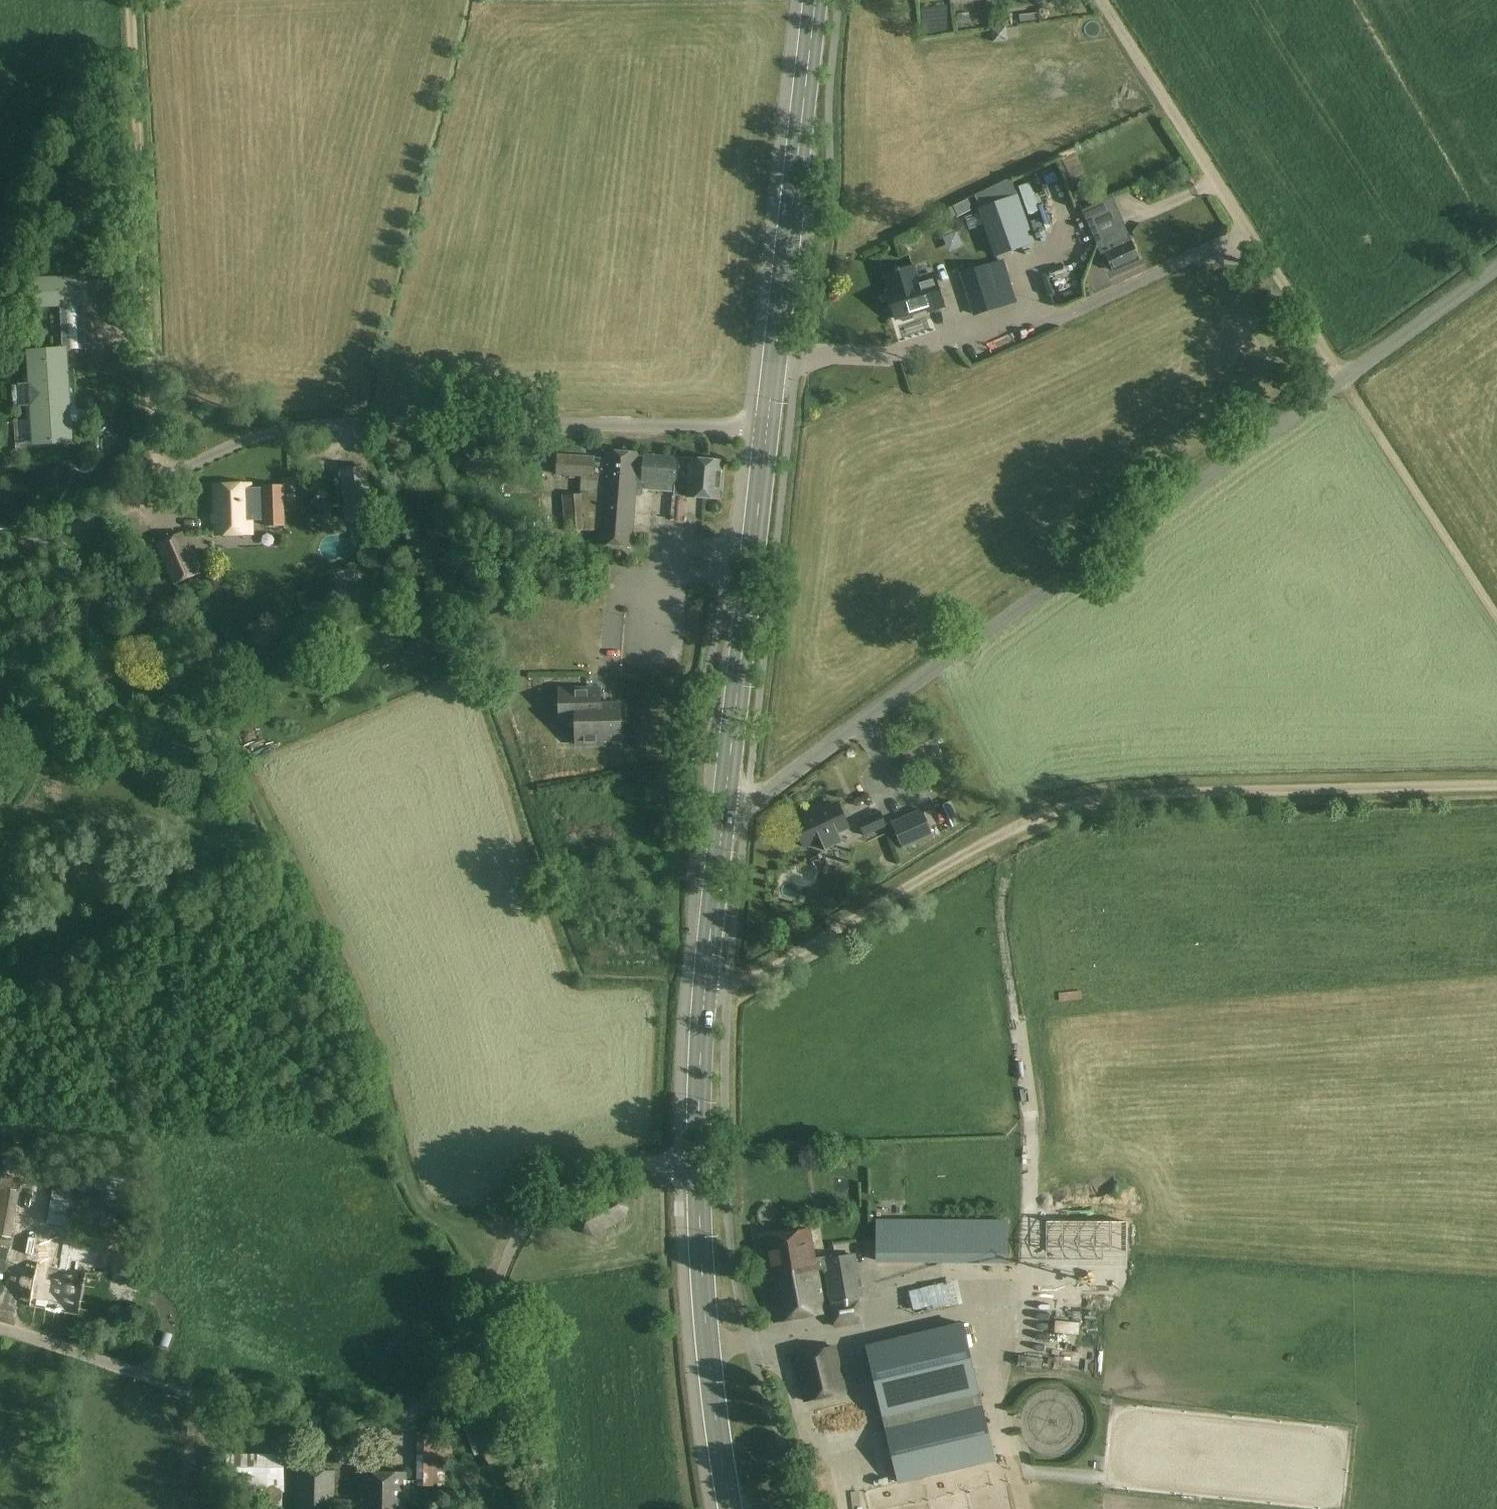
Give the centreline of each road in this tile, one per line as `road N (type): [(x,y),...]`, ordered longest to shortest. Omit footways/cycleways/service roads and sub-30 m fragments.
road 1 (track): [(125,509),(356,993),(404,1153),(436,1207),(502,1276)]
road 2 (unclassified): [(0,1328),(311,1433),(395,1425),(469,1366),(493,1319),(517,1240),(538,1213),(613,1164),(694,1164)]
road 3 (track): [(702,1003),(1016,824),(1071,804),(1128,796),(1496,786)]
road 4 (unclassified): [(724,821),(1345,379)]
road 5 (unclassified): [(153,493),(226,448),(338,423),(767,428)]
road 6 (unclassified): [(129,0),(153,493)]
road 7 (unclassified): [(1345,379),(1103,0)]
road 8 (secondary): [(767,428),(813,0)]
road 9 (secondary): [(724,821),(767,428)]
road 10 (secondary): [(729,1508),(699,1310),(694,1164)]
road 11 (secondary): [(694,1164),(724,821)]
road 12 (unclassified): [(1496,621),(1345,379)]
road 13 (unclassified): [(1345,379),(1496,269)]
road 14 (unclassified): [(0,556),(153,493)]

